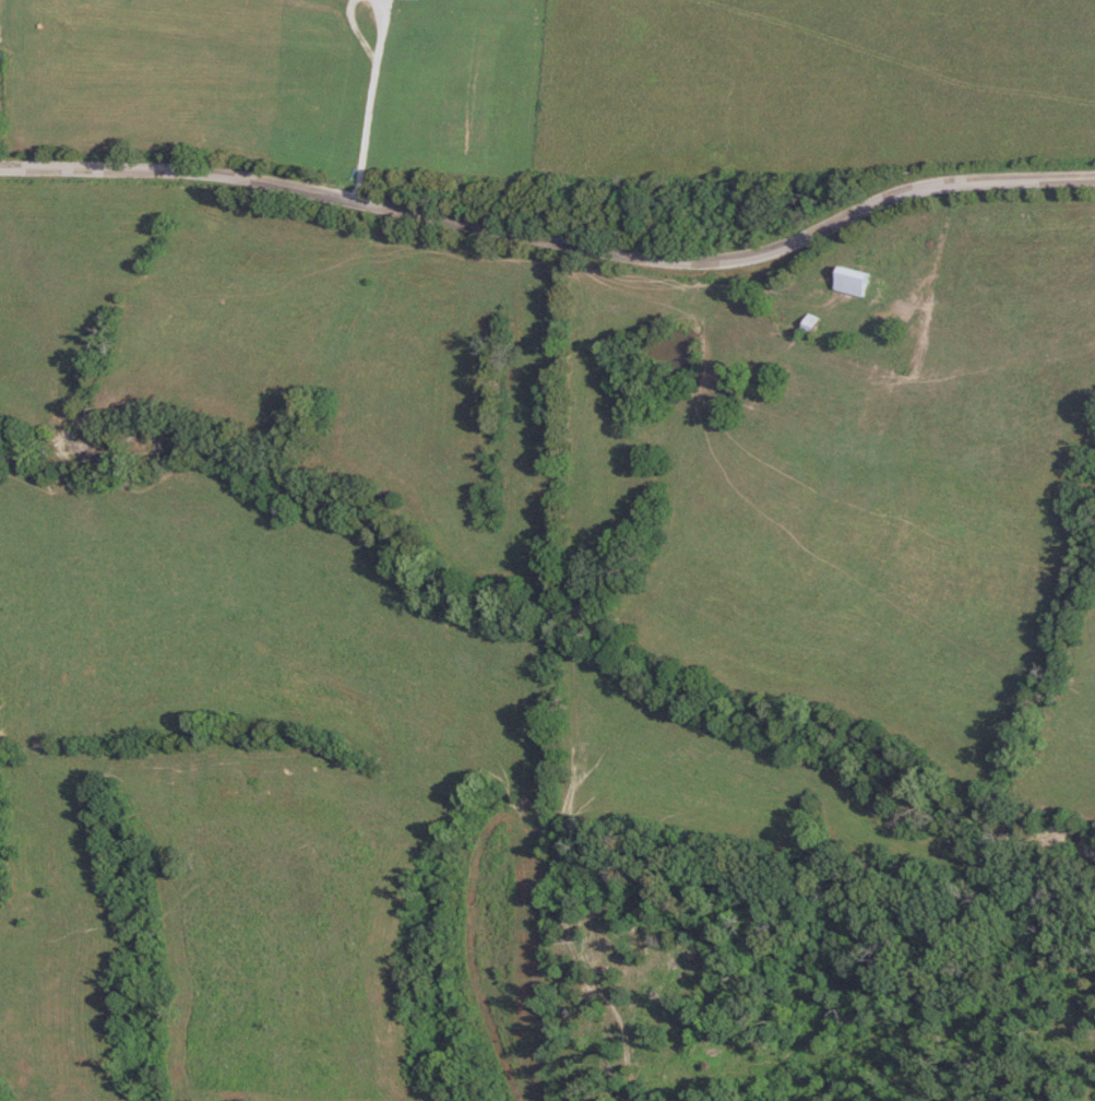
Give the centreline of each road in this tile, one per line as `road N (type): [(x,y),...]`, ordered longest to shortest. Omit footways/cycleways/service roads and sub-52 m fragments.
road 1 (residential): [(0,170),(300,180),(641,265),(730,262),(886,200),(956,181),(1094,176)]

